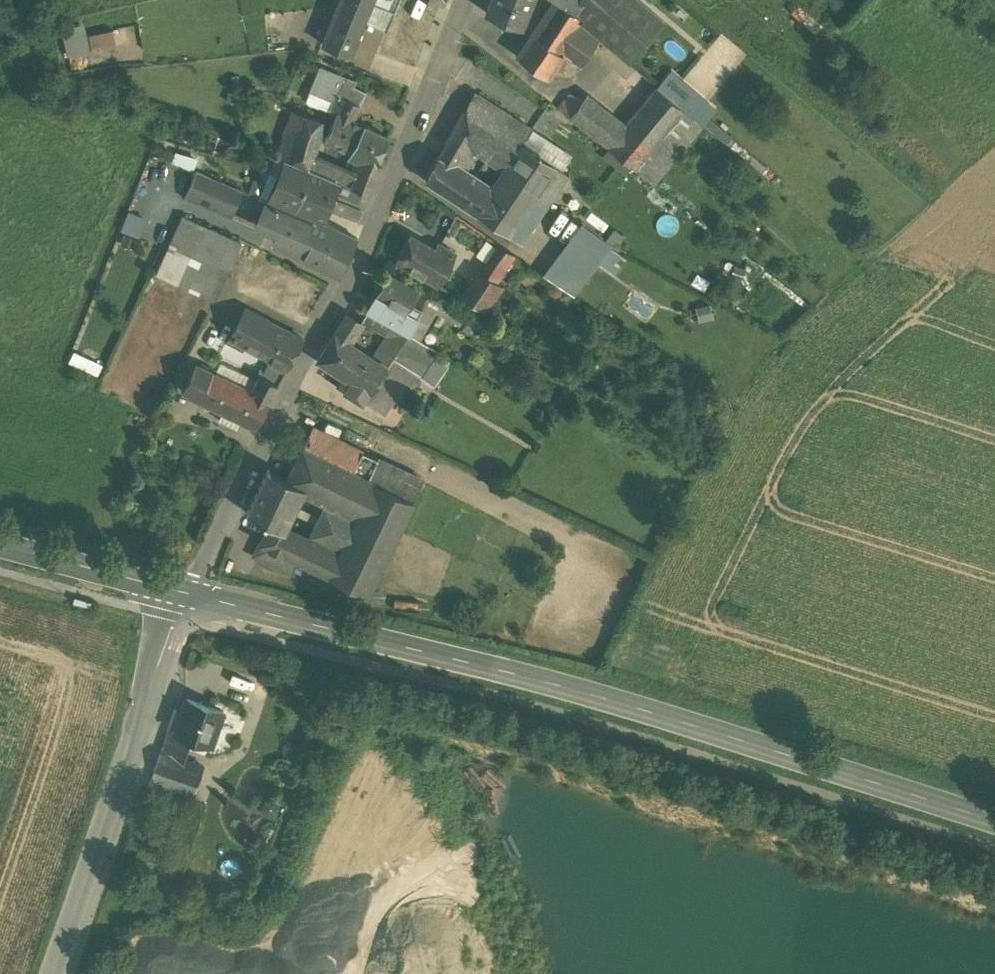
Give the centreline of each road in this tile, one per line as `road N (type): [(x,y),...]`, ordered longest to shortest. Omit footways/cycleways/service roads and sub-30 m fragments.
road 1 (secondary): [(188,593),(589,693),(994,821)]
road 2 (residential): [(188,593),(349,287),(466,0)]
road 3 (secondary): [(0,545),(188,593)]

